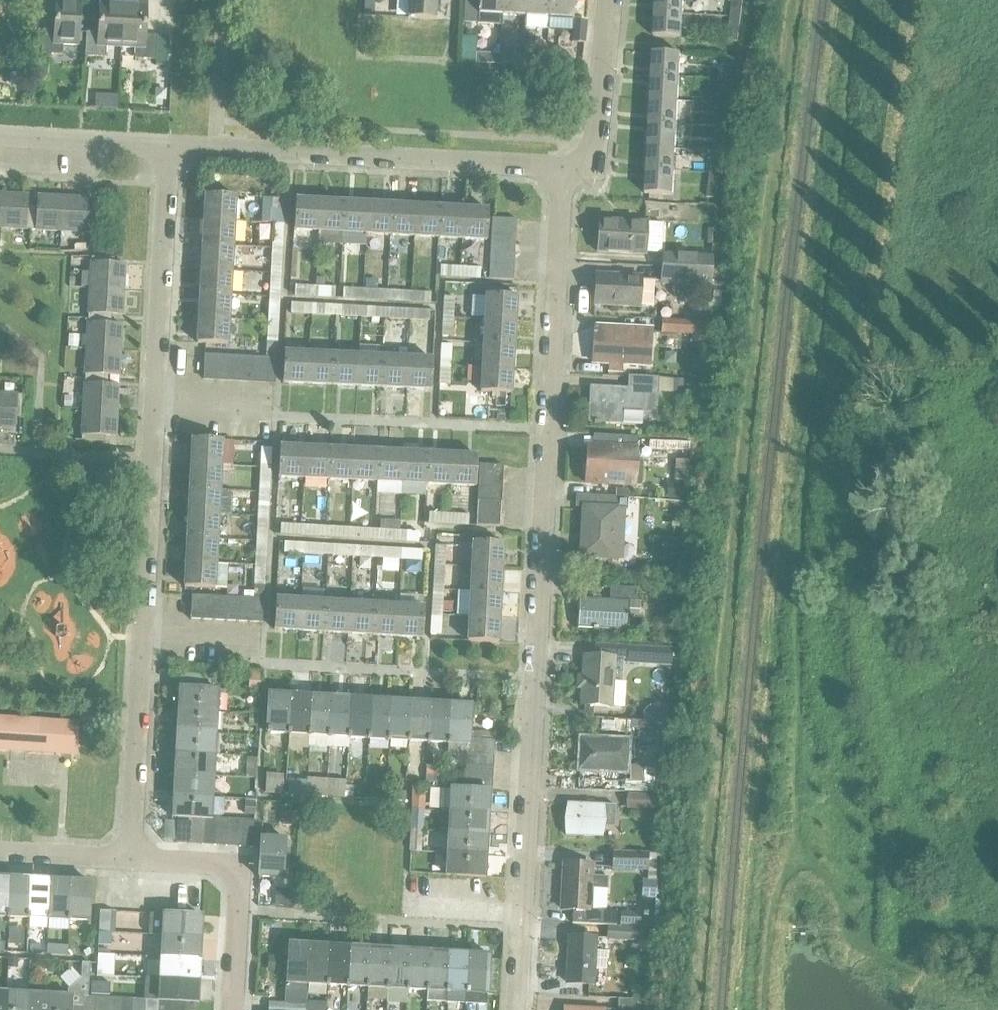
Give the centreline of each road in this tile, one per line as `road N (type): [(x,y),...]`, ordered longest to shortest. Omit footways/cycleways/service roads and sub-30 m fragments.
road 1 (residential): [(518,1009),(561,171)]
road 2 (residential): [(129,858),(166,149)]
road 3 (residential): [(561,171),(166,149)]
road 4 (residential): [(231,1009),(238,880),(221,864),(129,858)]
road 5 (residential): [(561,171),(591,144),(605,0)]
road 6 (residential): [(166,149),(0,141)]
road 7 (residential): [(129,858),(0,850)]

